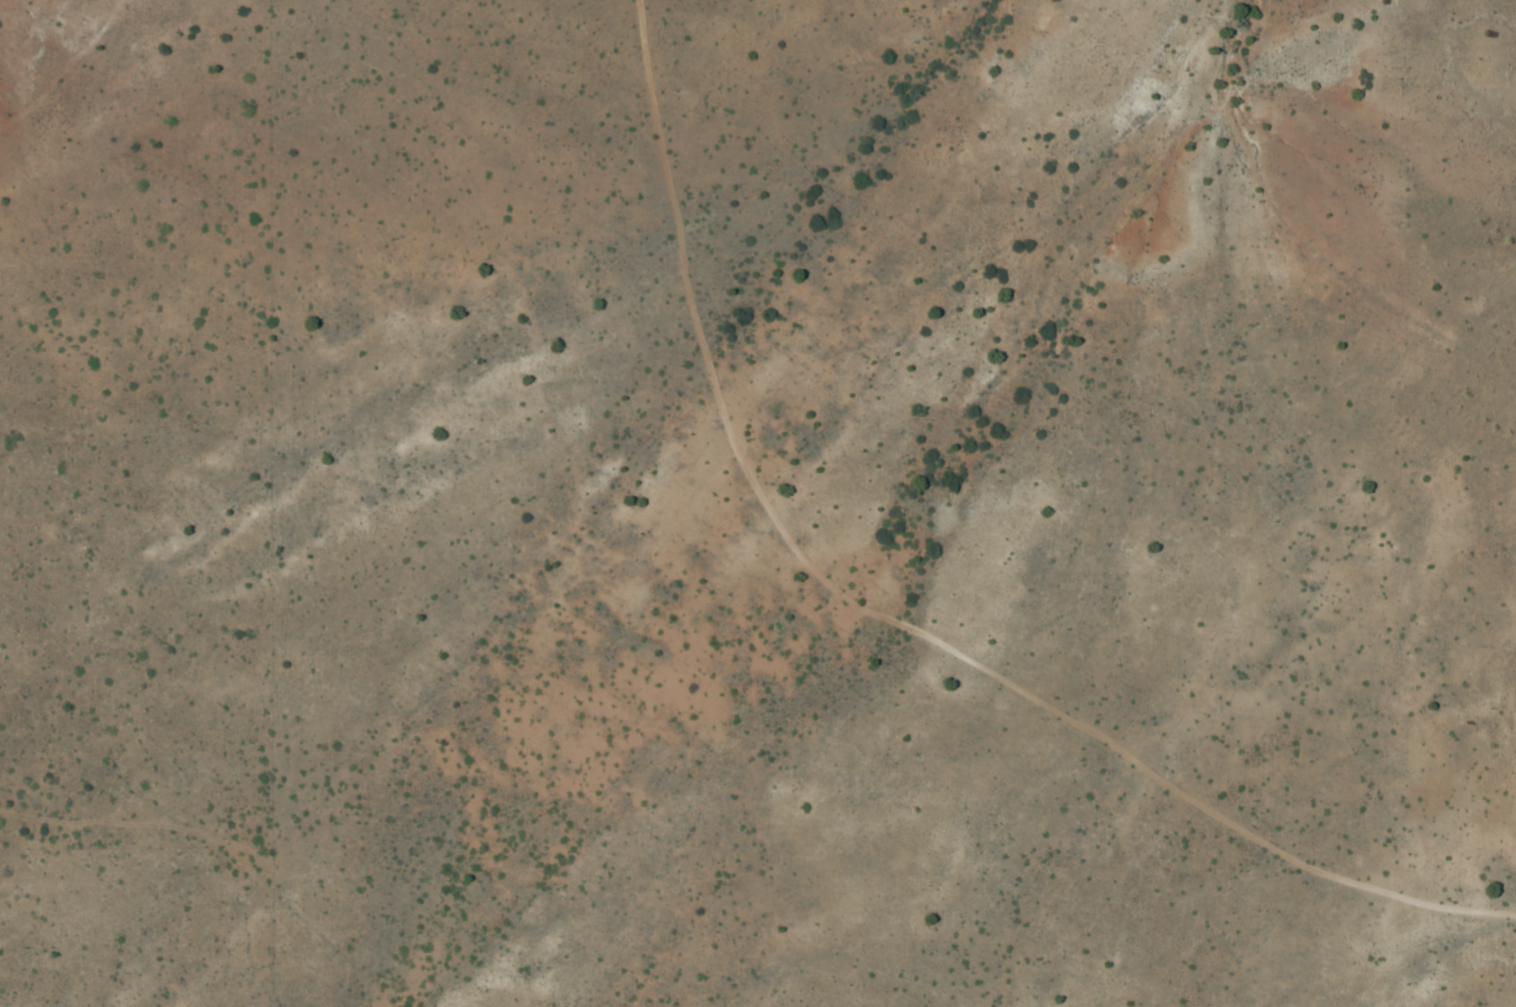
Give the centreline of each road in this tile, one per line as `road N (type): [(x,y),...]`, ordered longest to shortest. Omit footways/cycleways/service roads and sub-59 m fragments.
road 1 (residential): [(0,779),(117,779),(432,829),(907,829),(1140,898),(1367,885),(1460,906),(1515,904)]

